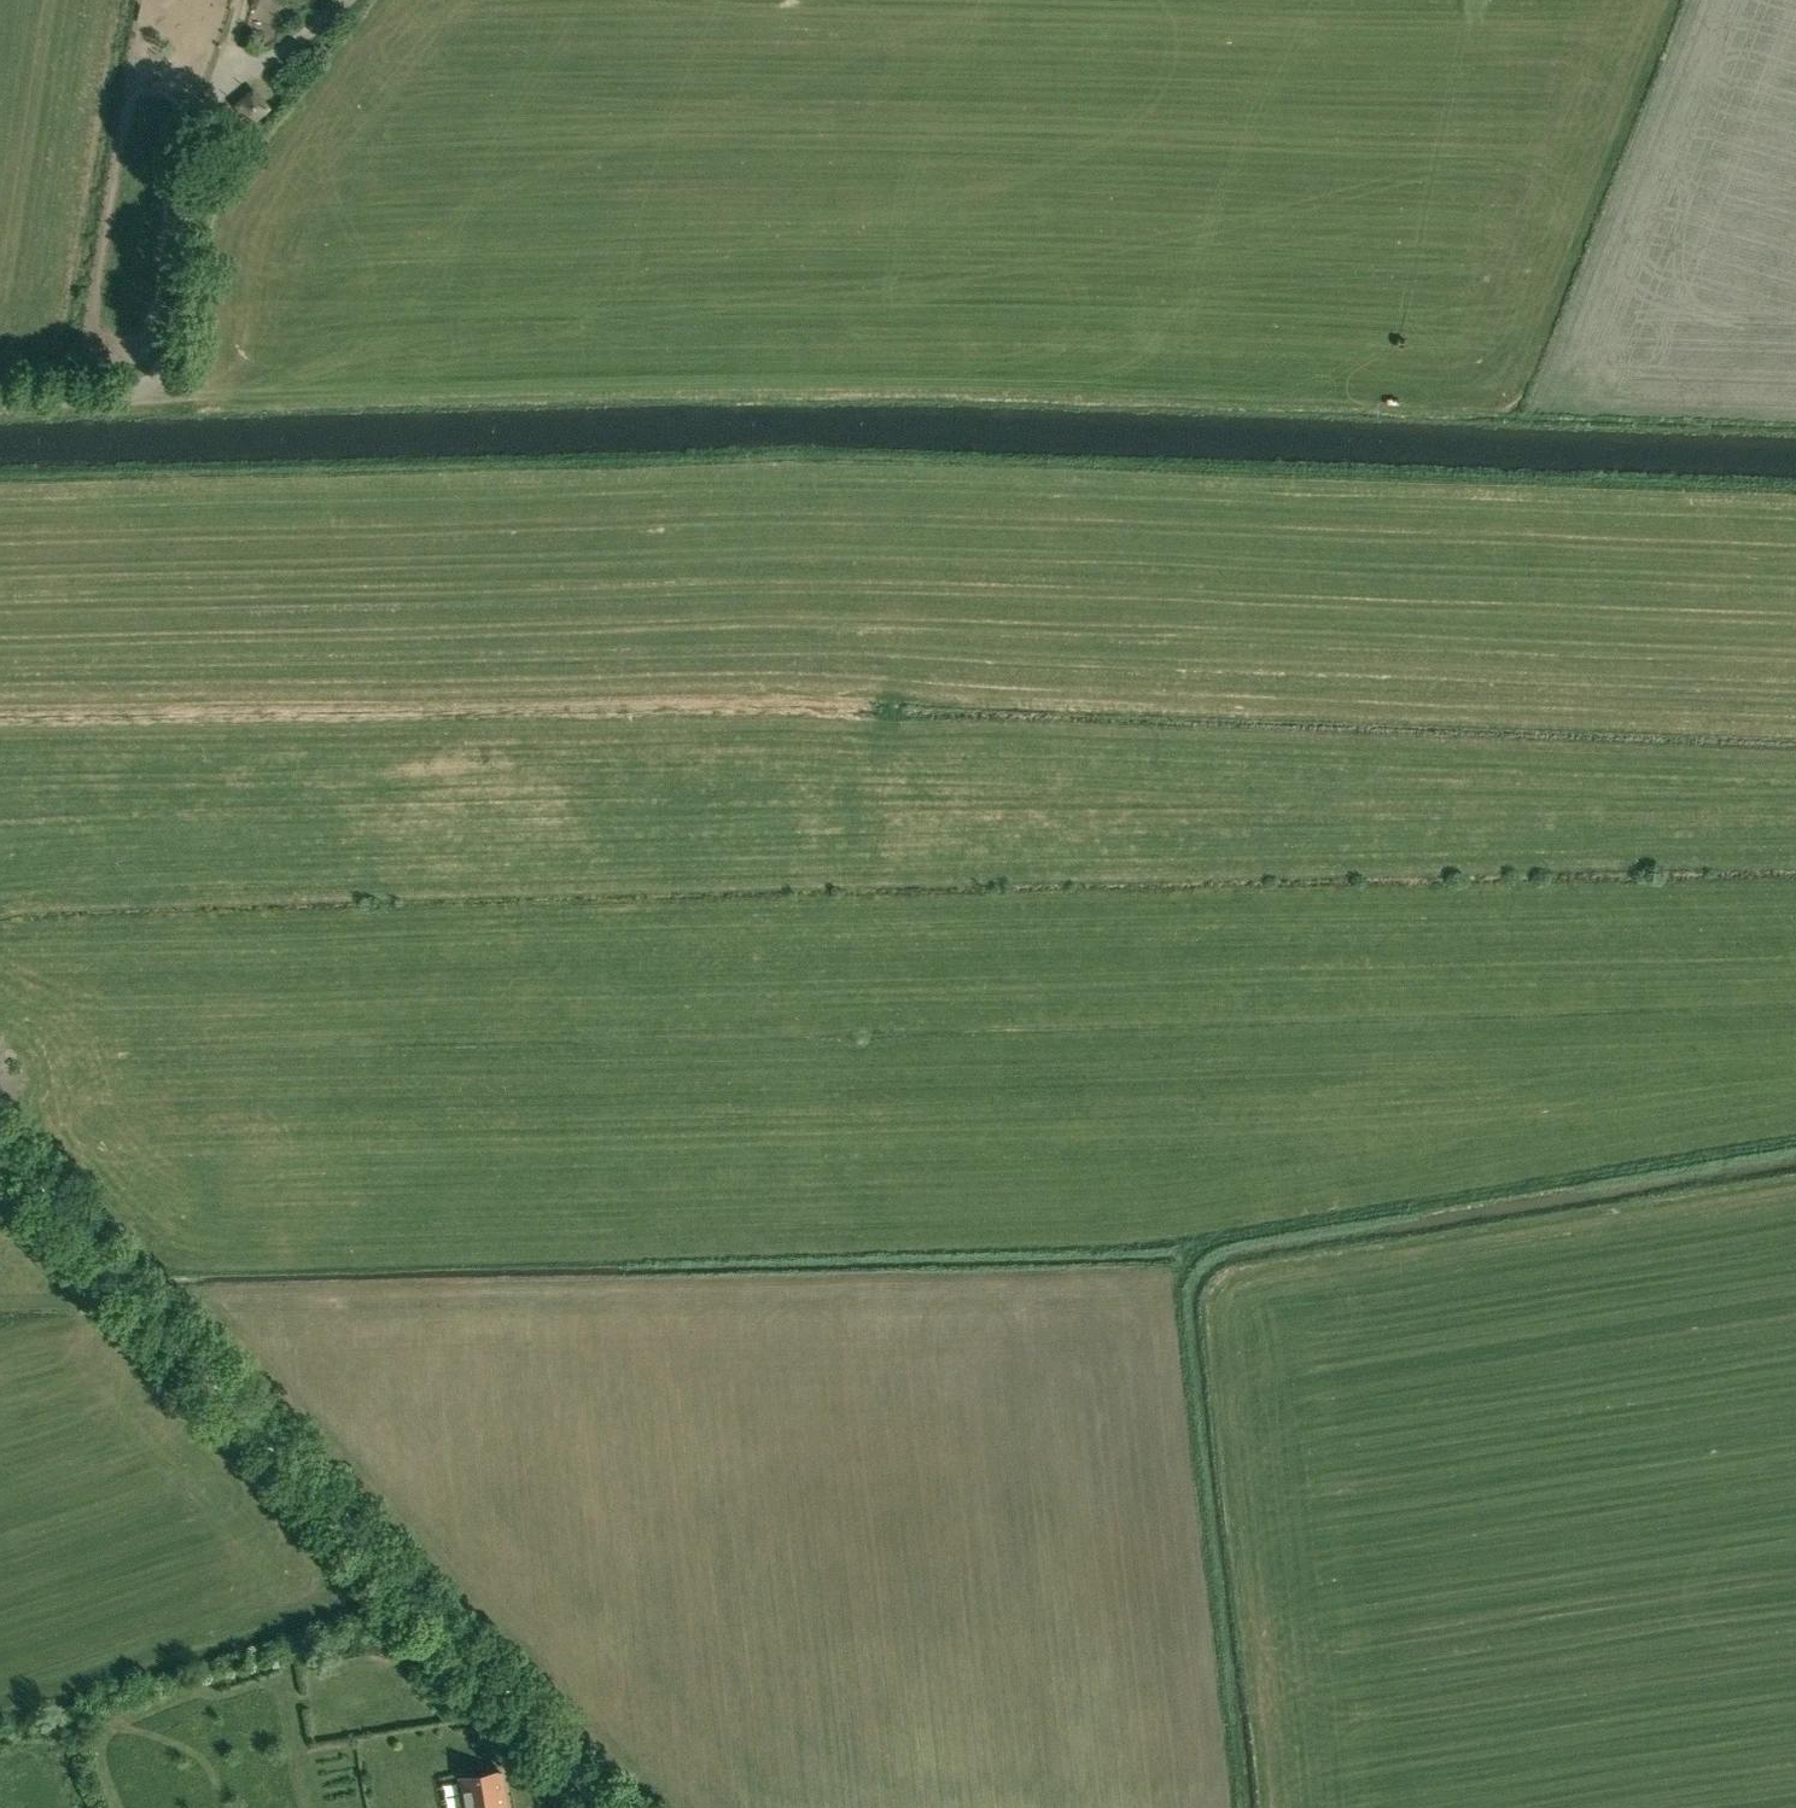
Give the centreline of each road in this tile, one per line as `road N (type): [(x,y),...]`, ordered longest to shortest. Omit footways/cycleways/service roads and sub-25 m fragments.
road 1 (unclassified): [(605,1807),(0,1142)]
road 2 (unclassified): [(0,398),(136,392),(162,381),(178,343),(202,128),(231,83),(332,0)]

